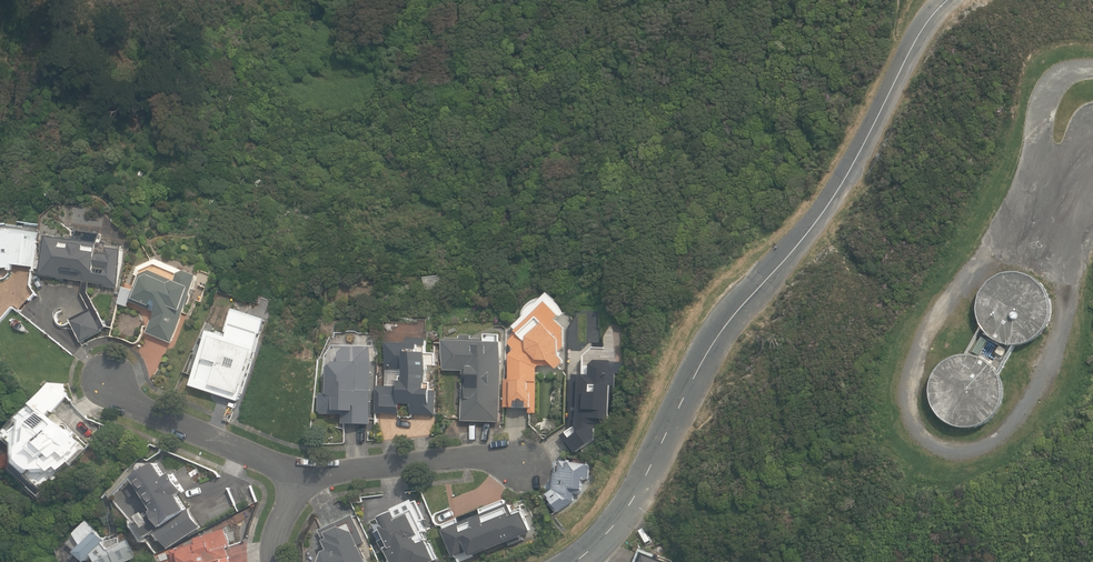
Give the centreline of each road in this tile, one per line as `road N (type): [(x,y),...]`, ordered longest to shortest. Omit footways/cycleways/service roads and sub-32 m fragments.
road 1 (residential): [(574,561),(636,494),(725,327),(816,222)]
road 2 (unclassified): [(816,222),(915,44),(948,0)]
road 3 (residential): [(526,469),(493,458),(298,479)]
road 4 (residential): [(298,479),(105,386)]

